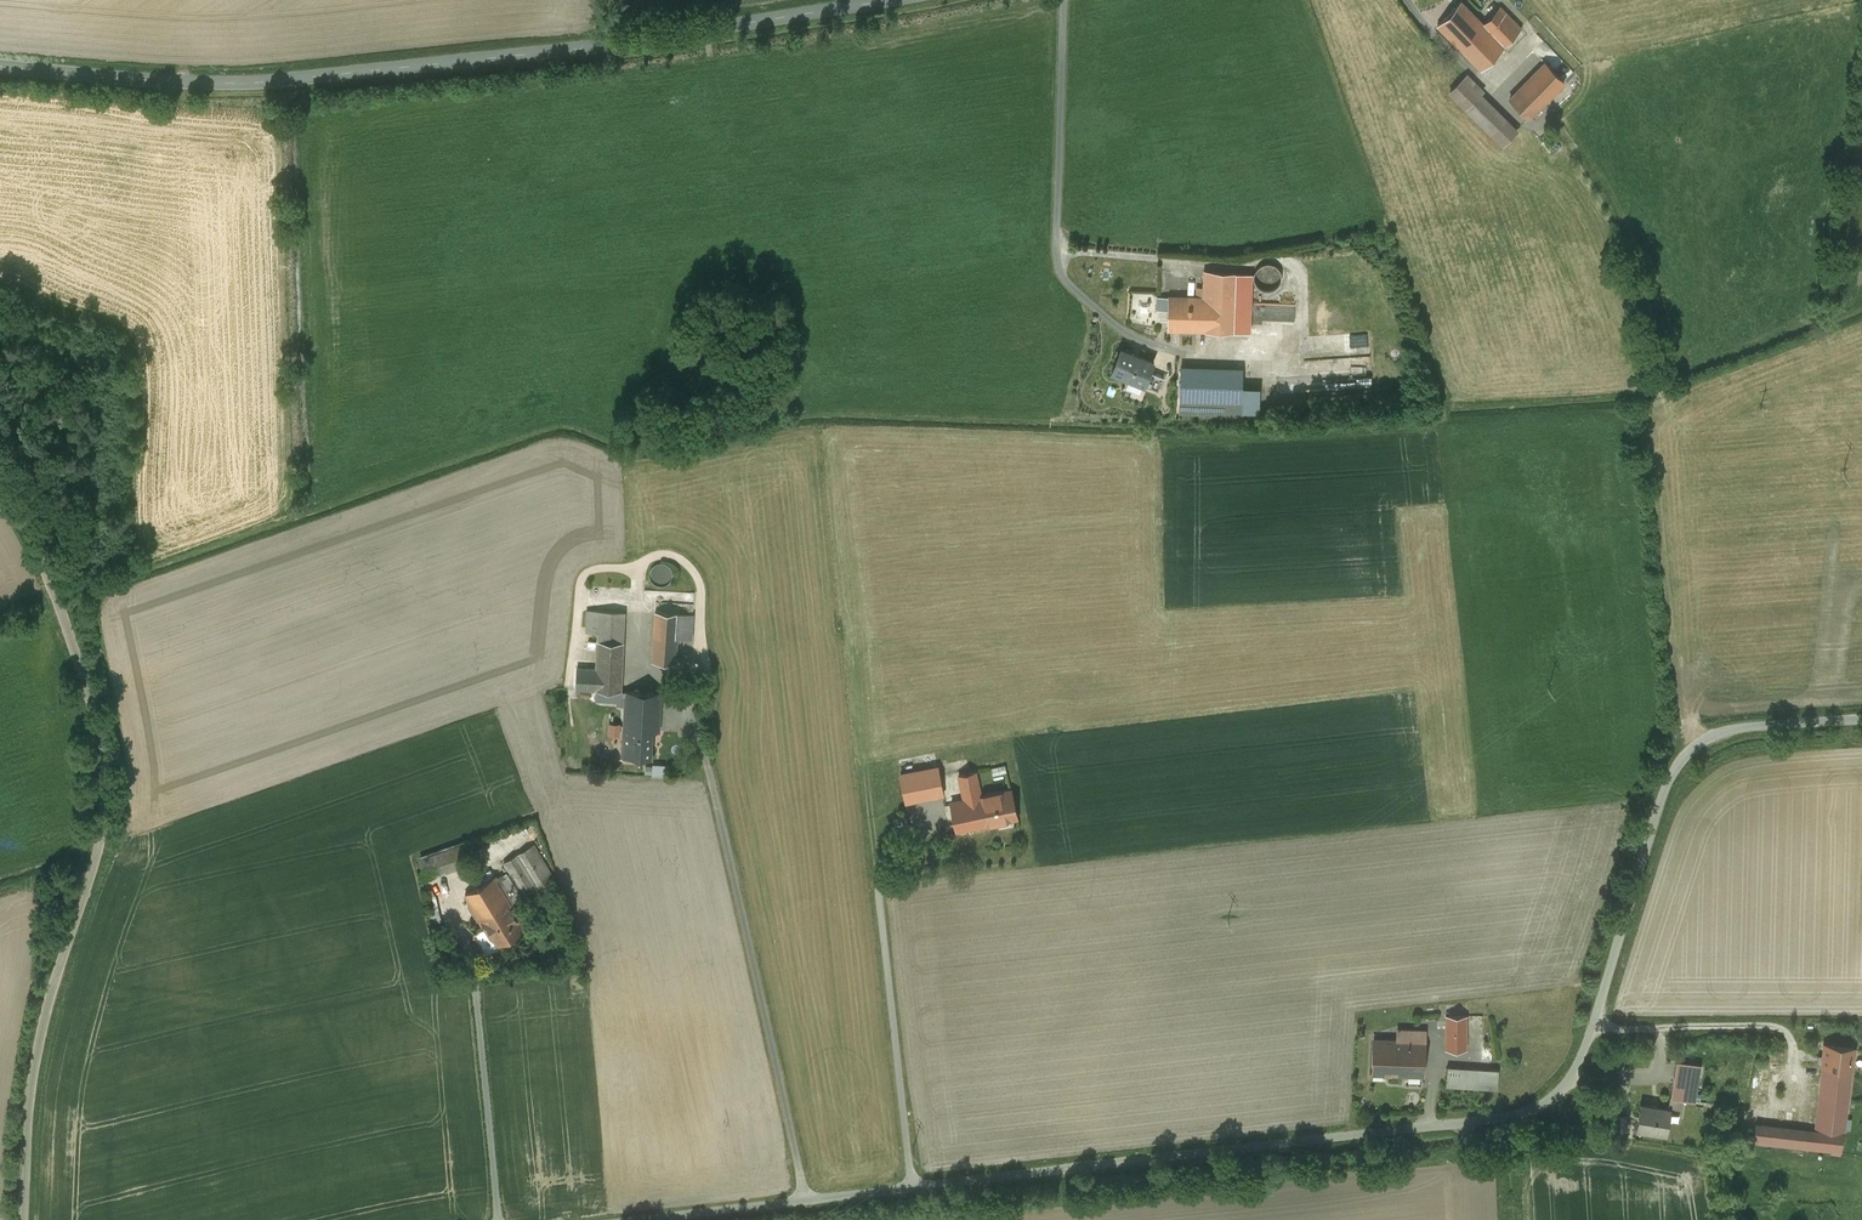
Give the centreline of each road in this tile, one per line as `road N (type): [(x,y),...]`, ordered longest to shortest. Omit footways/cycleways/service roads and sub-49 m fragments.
road 1 (unclassified): [(640,1219),(919,1181),(1473,1122),(1543,1105),(1571,1078),(1586,1046),(1680,761),(1704,739),(1743,727),(1861,719)]
road 2 (tertiary): [(0,66),(262,81),(615,44),(886,0)]
road 3 (unclassified): [(24,1219),(33,1077),(105,794),(86,677),(53,588),(0,490)]
road 4 (track): [(1792,1042),(1788,1092),(1726,1126),(1729,1219)]

